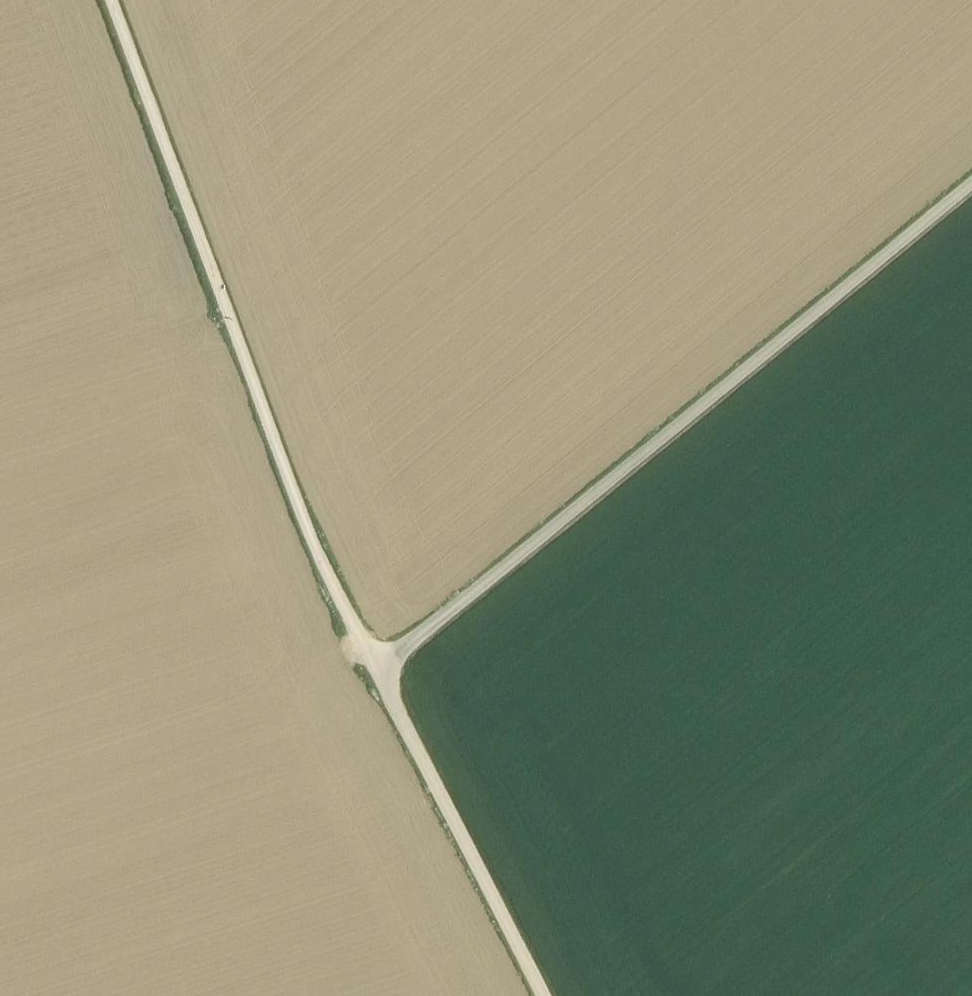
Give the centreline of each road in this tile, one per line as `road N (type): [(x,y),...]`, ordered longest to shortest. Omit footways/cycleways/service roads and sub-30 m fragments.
road 1 (track): [(547,995),(383,672),(971,184)]
road 2 (track): [(383,672),(320,555),(113,0)]

